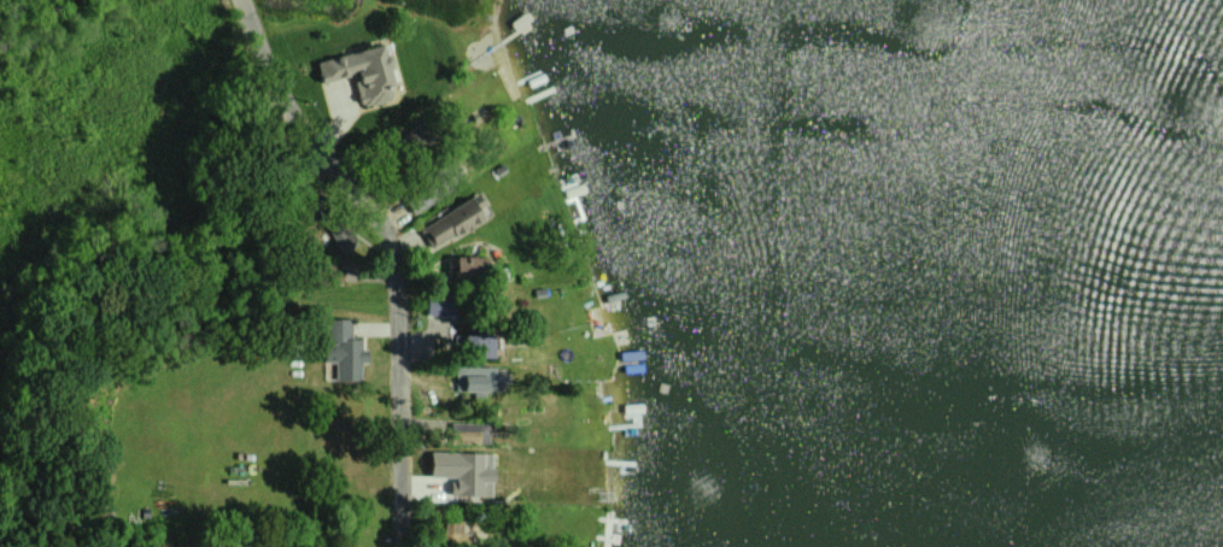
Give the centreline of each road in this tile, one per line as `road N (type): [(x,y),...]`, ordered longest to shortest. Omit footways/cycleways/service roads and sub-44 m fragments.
road 1 (residential): [(243,0),(300,117),(382,219),(391,247),(400,306),(405,546)]

